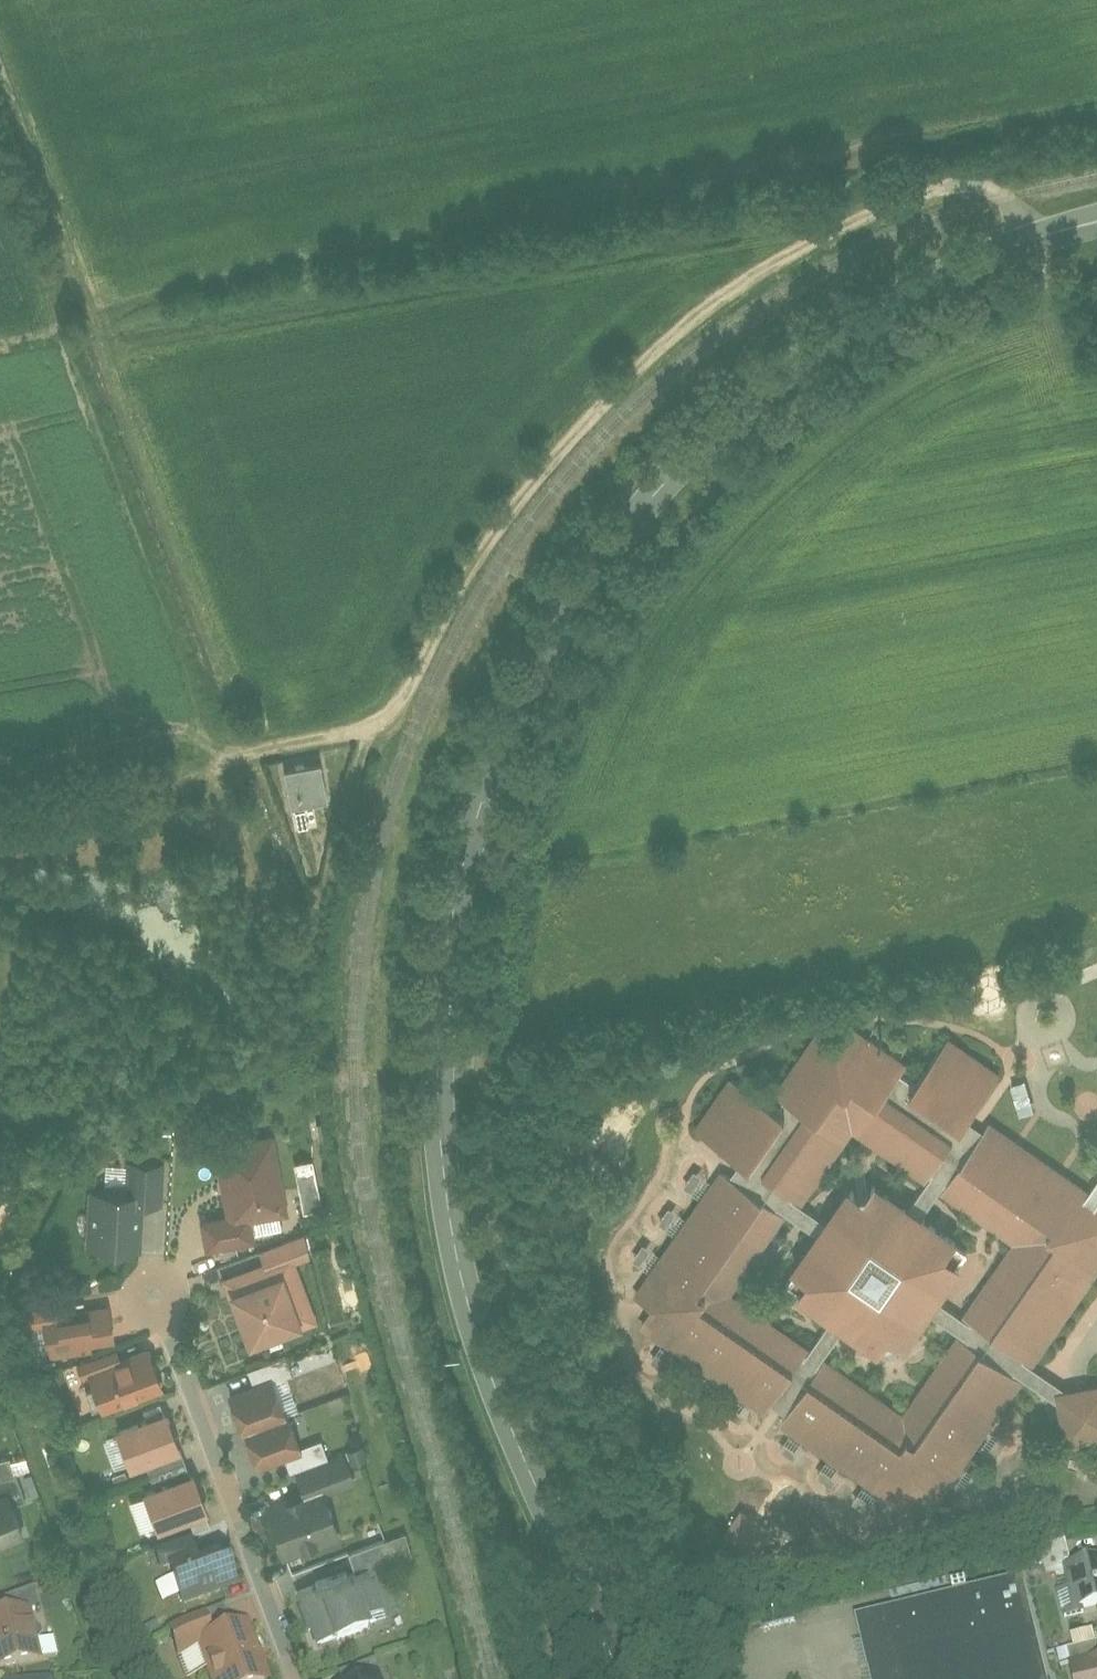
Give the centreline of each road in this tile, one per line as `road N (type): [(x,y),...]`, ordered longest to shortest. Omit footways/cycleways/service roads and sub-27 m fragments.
road 1 (secondary): [(1096,226),(969,261),(914,287),(812,349),(732,414),(605,553),(533,669),(483,791),(449,927),(441,1012),(442,1169),(456,1258),(493,1393),(619,1678)]
road 2 (residential): [(293,1678),(153,1297)]

